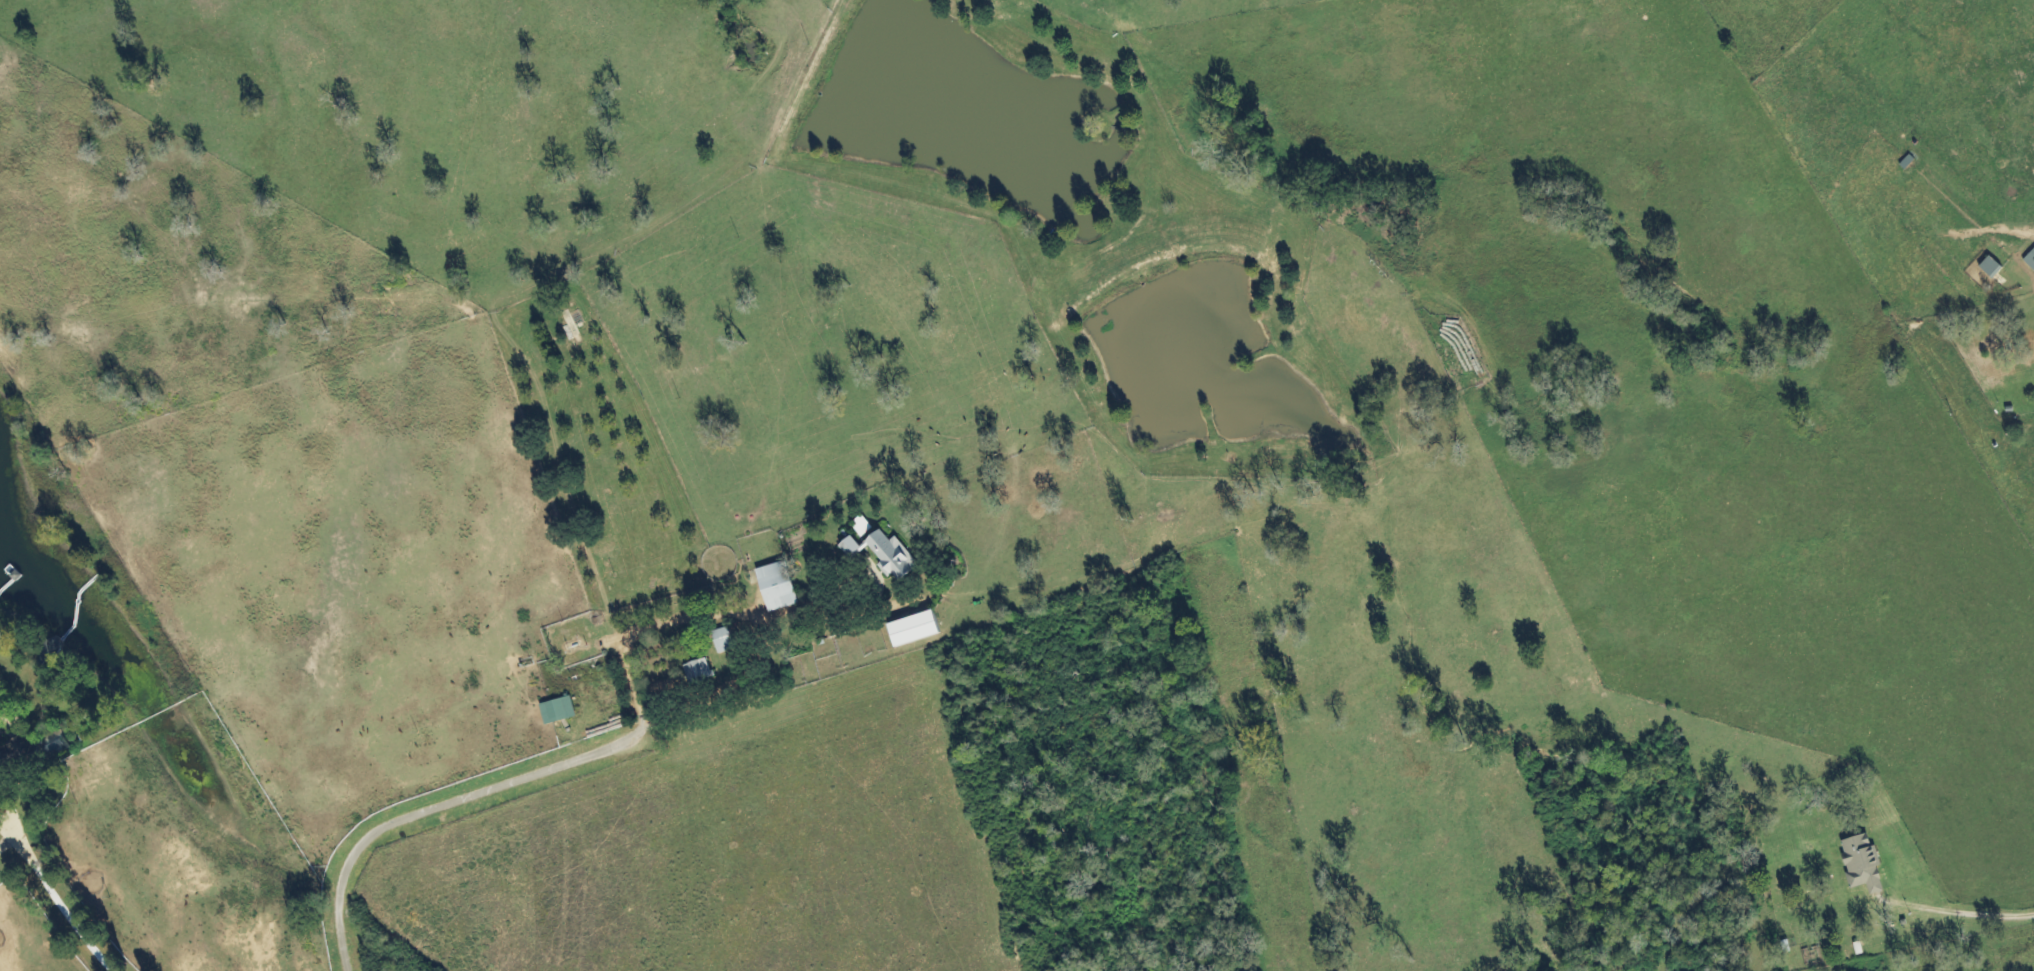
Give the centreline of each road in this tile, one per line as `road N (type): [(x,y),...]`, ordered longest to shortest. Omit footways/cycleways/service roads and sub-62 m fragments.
road 1 (residential): [(347,970),(337,896),(356,844),(642,728)]

